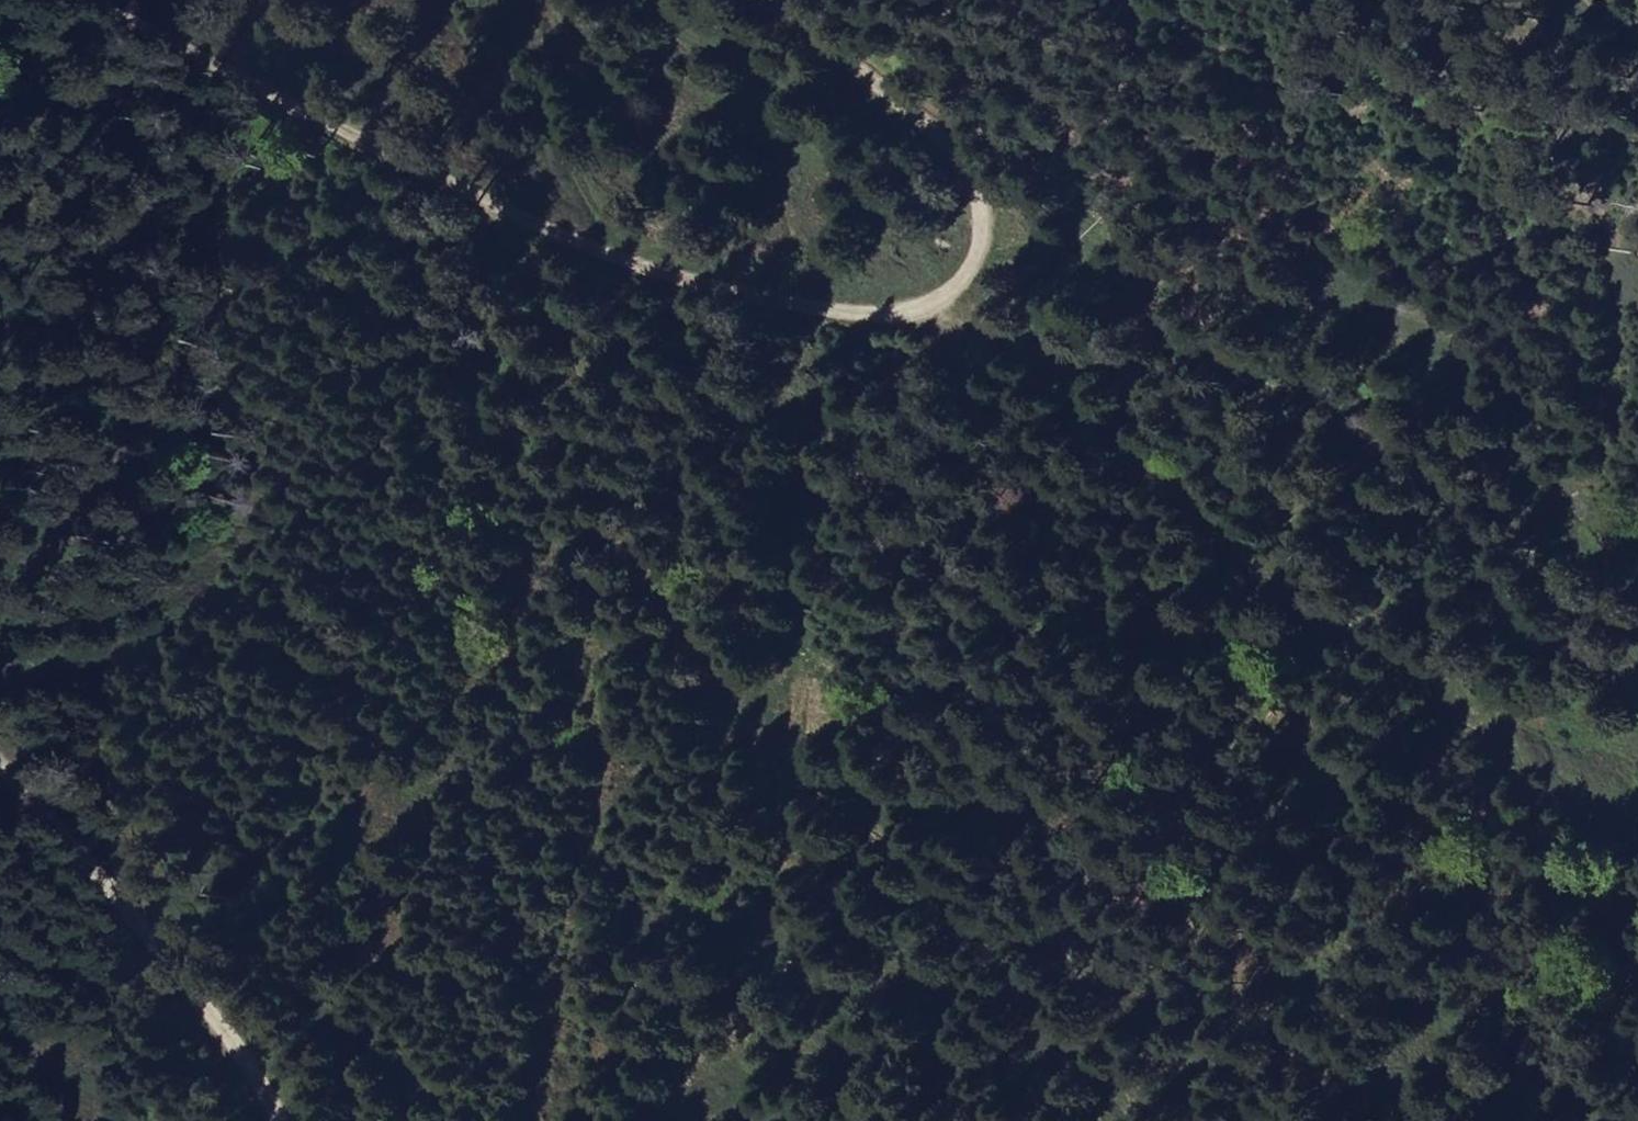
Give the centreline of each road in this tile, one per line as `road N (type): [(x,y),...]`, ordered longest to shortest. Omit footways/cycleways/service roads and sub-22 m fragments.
road 1 (track): [(110,0),(531,212),(663,265),(780,295),(867,306),(926,292),(954,263),(964,226),(958,174),(872,80),(781,0)]
road 2 (track): [(0,761),(176,966),(255,1069),(282,1120)]
road 3 (track): [(481,0),(566,126),(613,245)]

